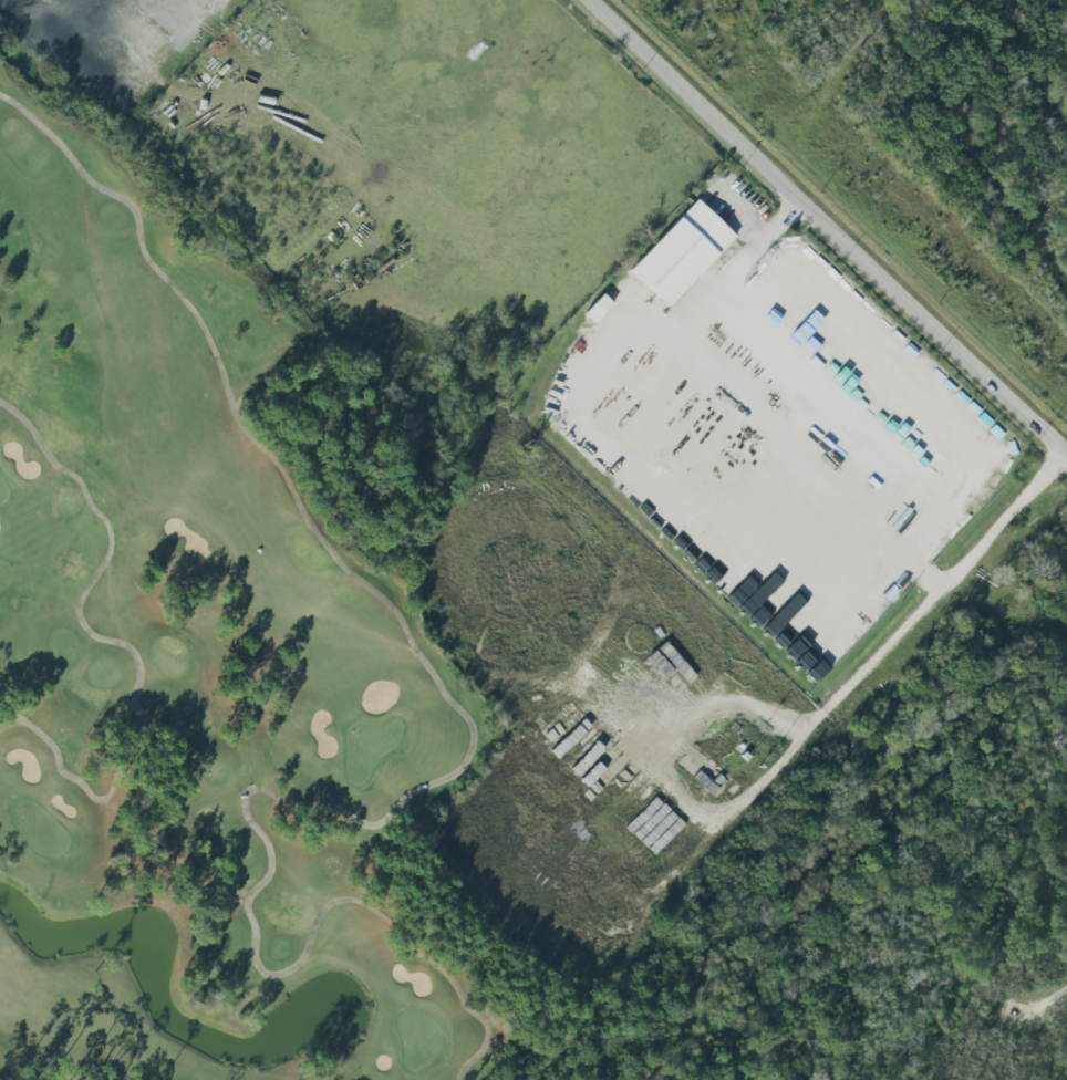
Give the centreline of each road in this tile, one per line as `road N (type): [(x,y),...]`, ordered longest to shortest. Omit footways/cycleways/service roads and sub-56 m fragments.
road 1 (secondary): [(595,0),(1066,457)]

